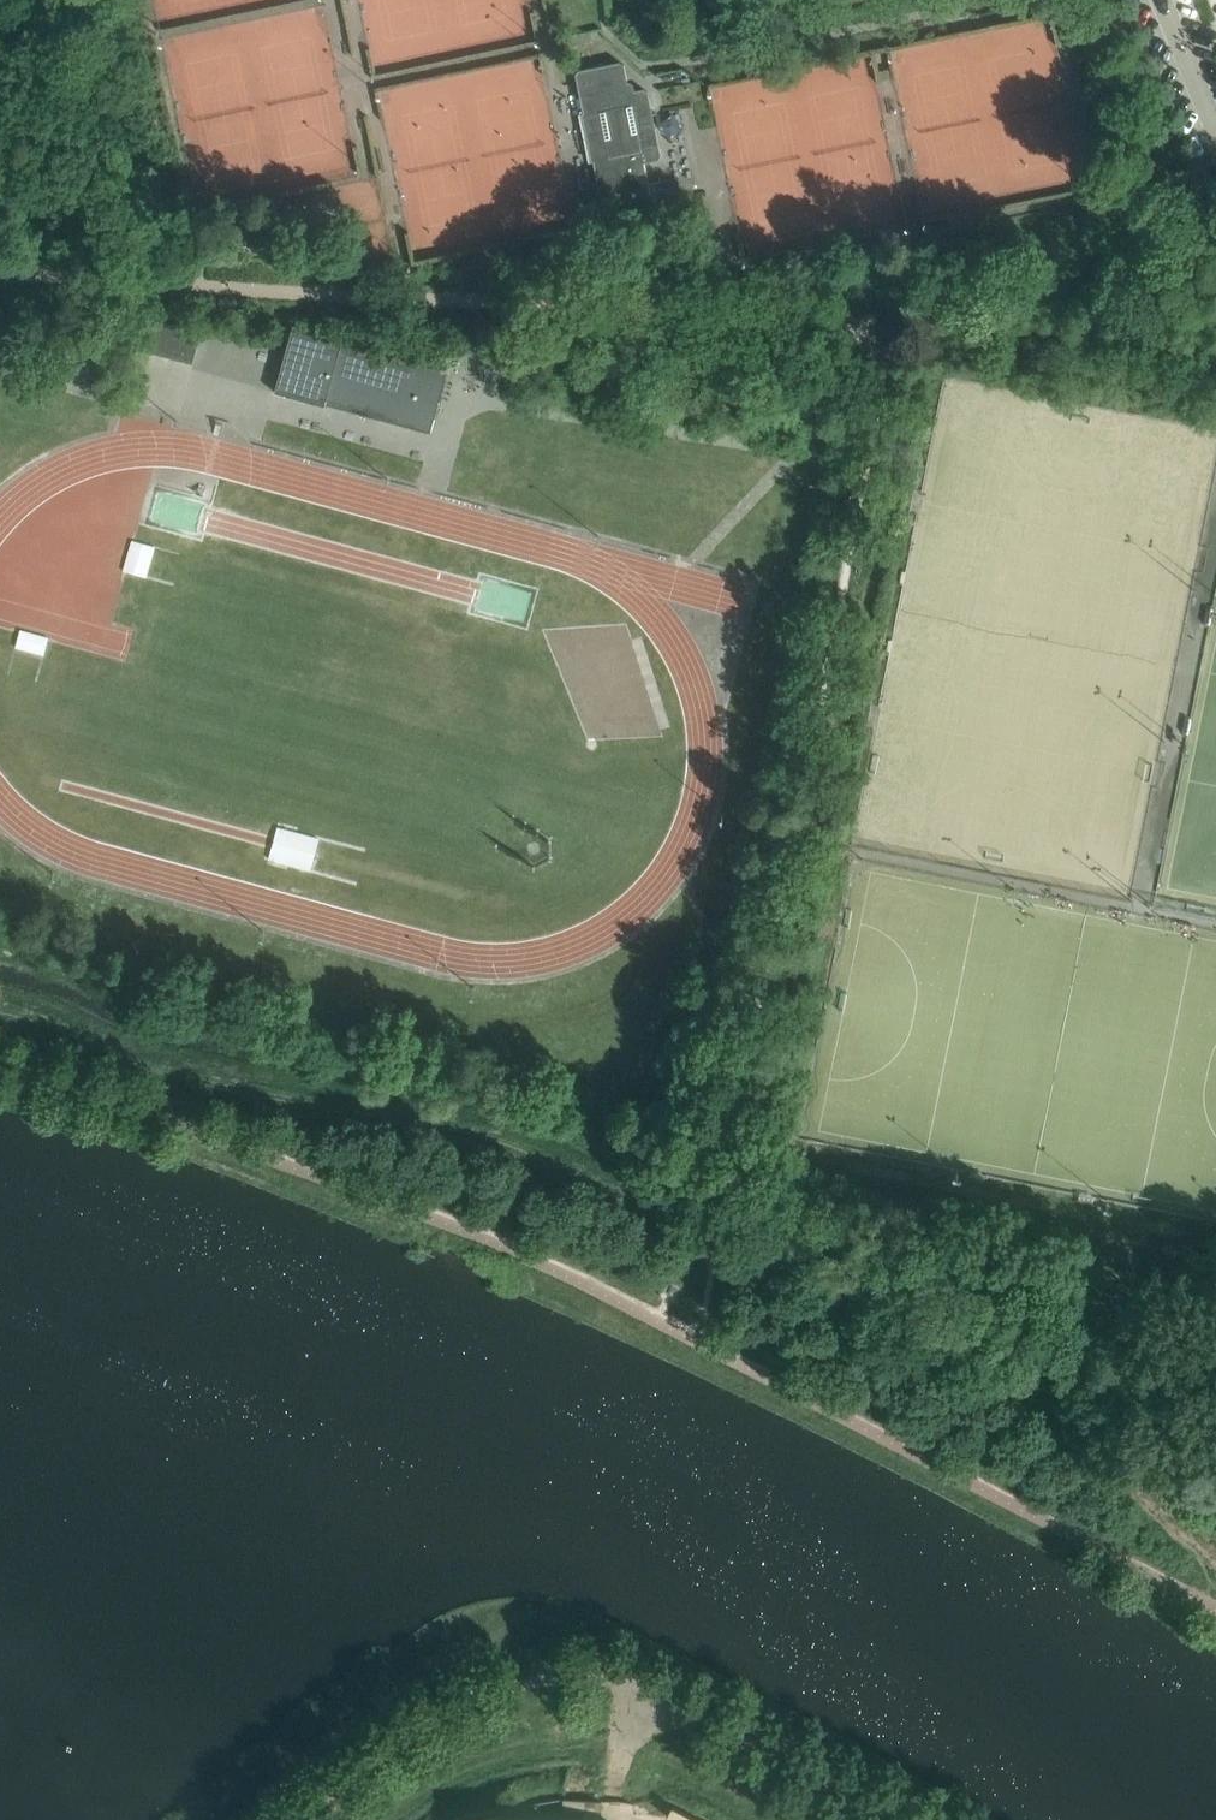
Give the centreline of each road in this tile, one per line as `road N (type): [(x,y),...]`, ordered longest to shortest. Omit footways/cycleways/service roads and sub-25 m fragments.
road 1 (track): [(615,1683),(883,1819)]

